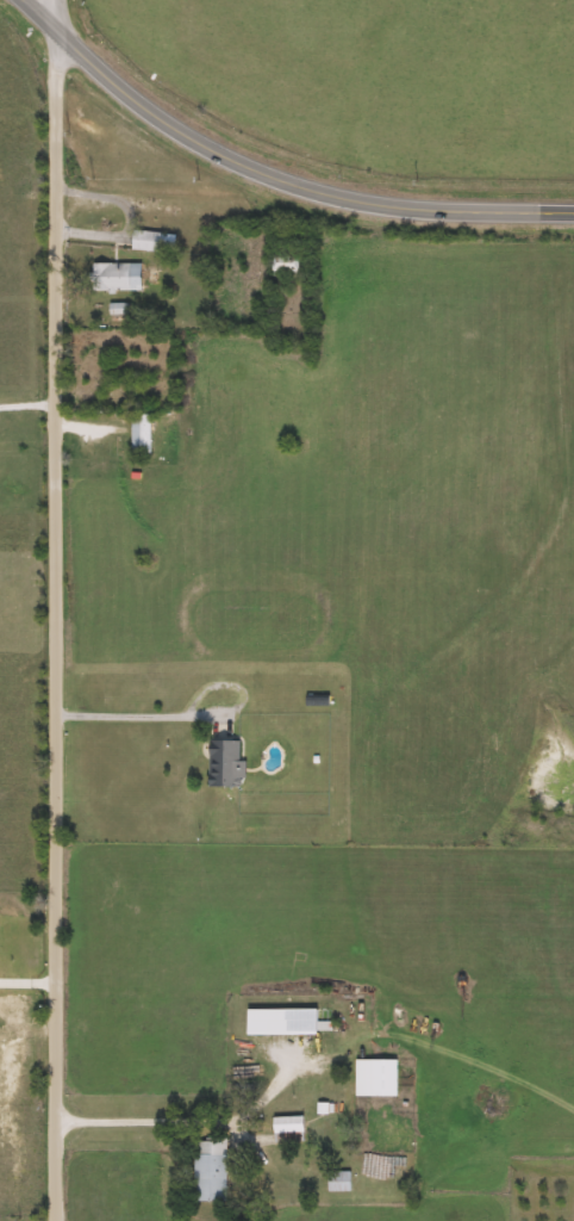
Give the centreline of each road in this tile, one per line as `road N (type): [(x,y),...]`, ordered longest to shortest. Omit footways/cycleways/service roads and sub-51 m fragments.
road 1 (residential): [(53,1220),(50,174),(59,0)]
road 2 (secondary): [(58,35),(142,112),(289,190),(399,210),(573,217)]
road 3 (residential): [(247,172),(50,174)]

